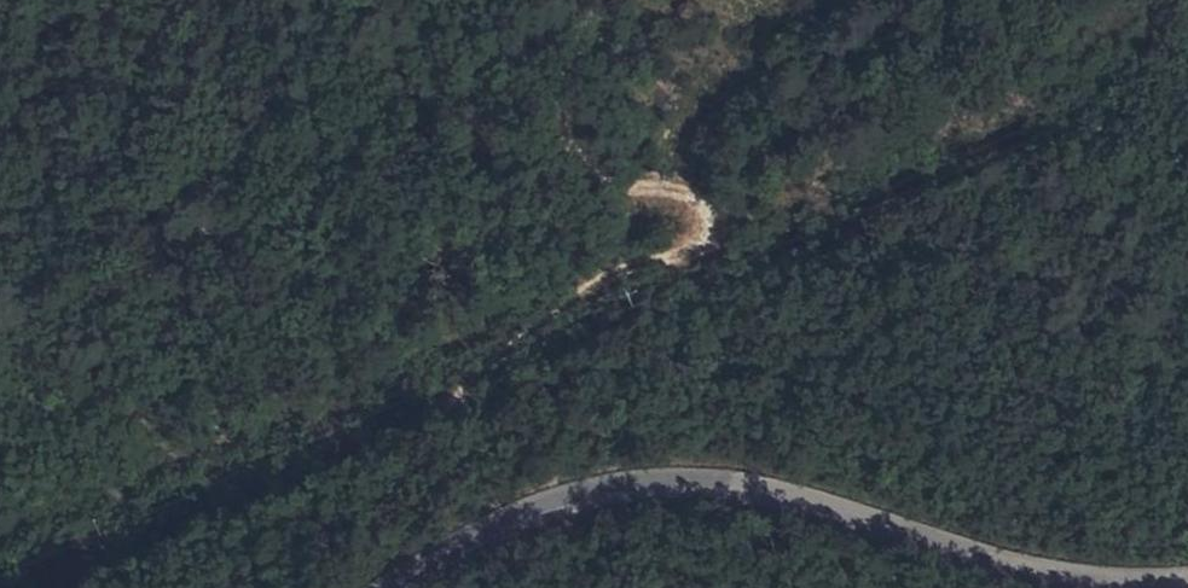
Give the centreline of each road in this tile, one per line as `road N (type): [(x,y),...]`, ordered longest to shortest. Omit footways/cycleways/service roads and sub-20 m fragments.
road 1 (secondary): [(1187,580),(1073,578),(697,475),(605,480),(524,510),(391,587)]
road 2 (track): [(622,0),(598,23),(594,153),(698,199),(689,227),(501,342),(325,572),(321,587)]

